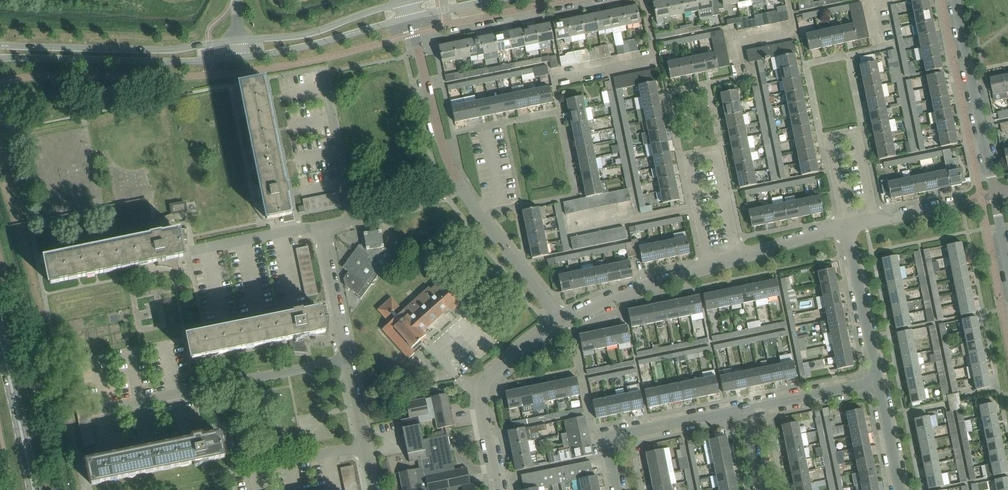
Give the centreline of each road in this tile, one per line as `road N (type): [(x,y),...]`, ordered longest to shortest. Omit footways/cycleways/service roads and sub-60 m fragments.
road 1 (residential): [(91,411),(349,360)]
road 2 (secondary): [(0,58),(240,57)]
road 3 (secondary): [(239,40),(173,48),(0,45)]
road 4 (residential): [(498,489),(483,415),(488,378),(563,320)]
road 5 (residential): [(875,220),(856,135),(828,141),(845,226)]
road 6 (residential): [(994,196),(955,0)]
road 7 (residential): [(617,489),(614,437),(743,409)]
road 8 (residential): [(460,185),(409,17)]
road 9 (secondary): [(240,57),(409,17)]
road 10 (secondary): [(406,0),(314,32),(239,40)]
road 11 (residential): [(563,320),(460,185)]
road 12 (residential): [(877,382),(845,226)]
road 13 (secondary): [(33,489),(0,337)]
road 14 (residential): [(563,320),(708,267)]
road 15 (residential): [(354,219),(324,73)]
road 16 (residential): [(737,257),(718,153),(686,158)]
road 17 (residential): [(349,360),(321,226)]
road 18 (residential): [(743,409),(877,382)]
road 19 (residential): [(365,446),(237,472)]

